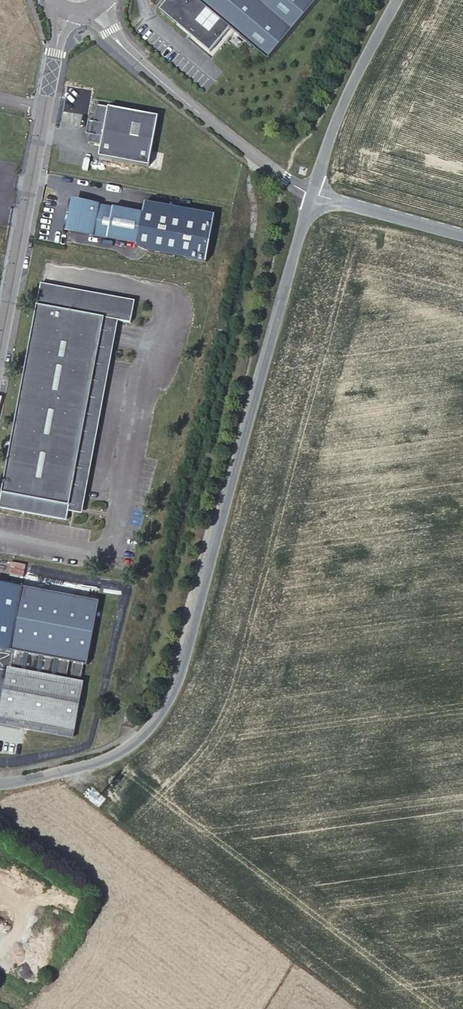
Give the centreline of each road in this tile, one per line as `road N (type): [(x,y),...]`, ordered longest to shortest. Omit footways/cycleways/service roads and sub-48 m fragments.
road 1 (unclassified): [(0,782),(107,758),(147,731),(174,694),(312,195)]
road 2 (residential): [(67,11),(0,348)]
road 3 (unclassified): [(312,195),(136,59)]
road 4 (unclassified): [(312,195),(335,123),(398,0)]
road 5 (unclassified): [(462,235),(312,195)]

